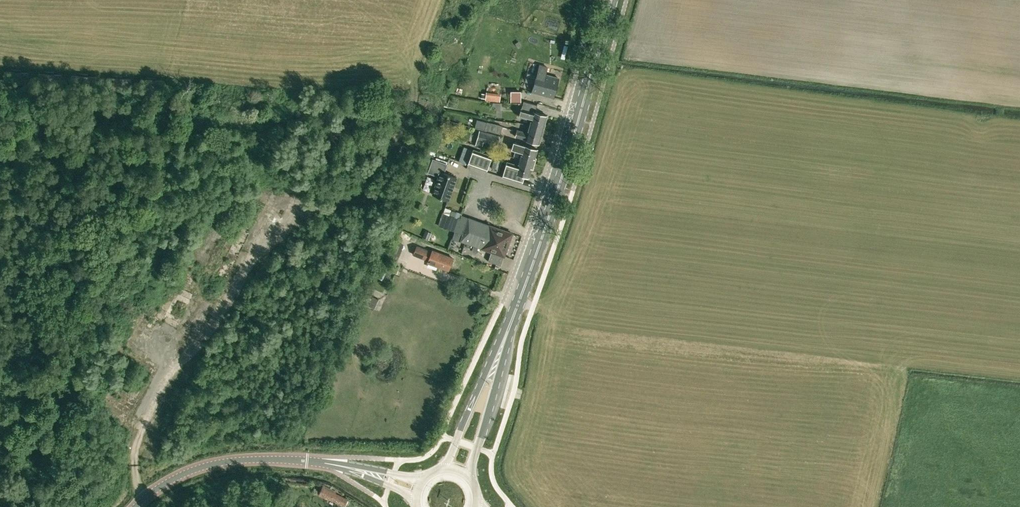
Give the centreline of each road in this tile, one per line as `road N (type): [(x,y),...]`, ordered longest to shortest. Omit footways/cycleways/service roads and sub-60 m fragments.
road 1 (primary): [(509,324),(554,201),(610,0)]
road 2 (track): [(0,94),(46,103),(104,97),(103,163),(91,177),(31,183)]
road 3 (tertiary): [(322,462),(205,465),(135,506)]
road 4 (primary): [(471,479),(509,324)]
road 5 (primary): [(509,324),(443,468)]

